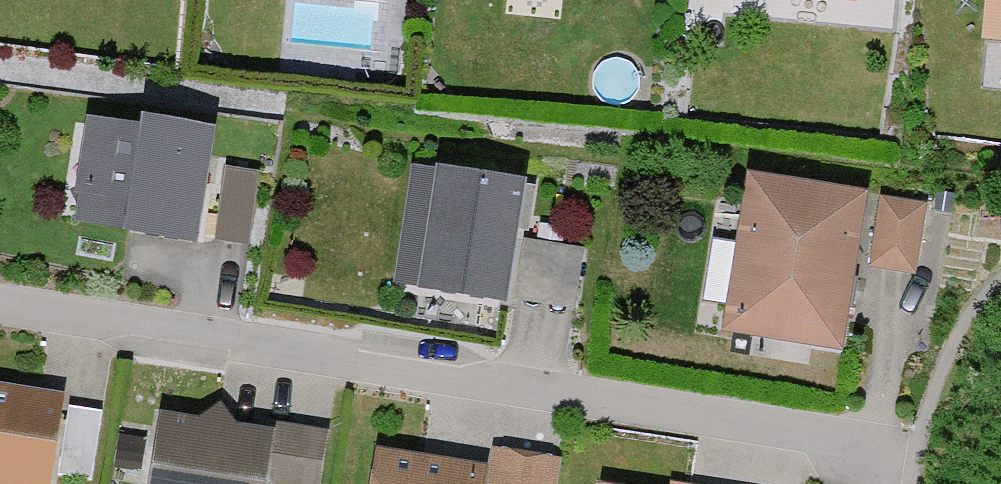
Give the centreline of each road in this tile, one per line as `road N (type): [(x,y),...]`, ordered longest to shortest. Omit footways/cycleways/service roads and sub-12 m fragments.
road 1 (residential): [(0,309),(891,453)]

